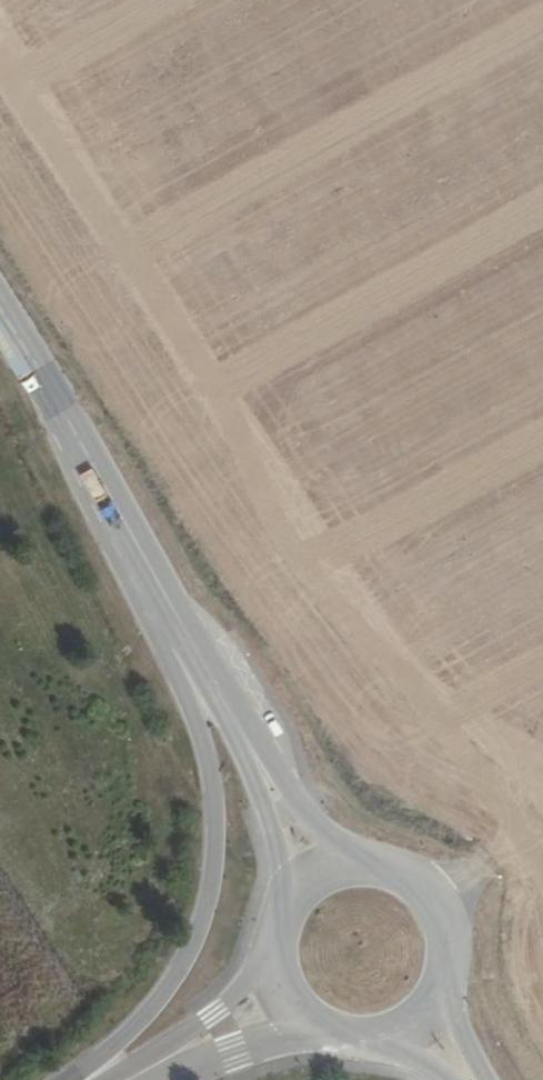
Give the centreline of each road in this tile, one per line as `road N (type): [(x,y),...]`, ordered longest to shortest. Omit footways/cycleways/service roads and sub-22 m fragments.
road 1 (unclassified): [(61,405),(206,744),(215,854),(188,953),(153,1007),(73,1079)]
road 2 (secondary): [(211,680),(61,405)]
road 3 (secondary): [(351,859),(301,805),(211,680)]
road 4 (secondary): [(211,680),(271,816),(293,890)]
road 5 (unclassified): [(272,962),(213,1018),(112,1079)]
road 6 (secondary): [(445,979),(449,928),(423,883),(402,868),(351,859)]
road 7 (unclassified): [(172,1079),(316,1024)]

